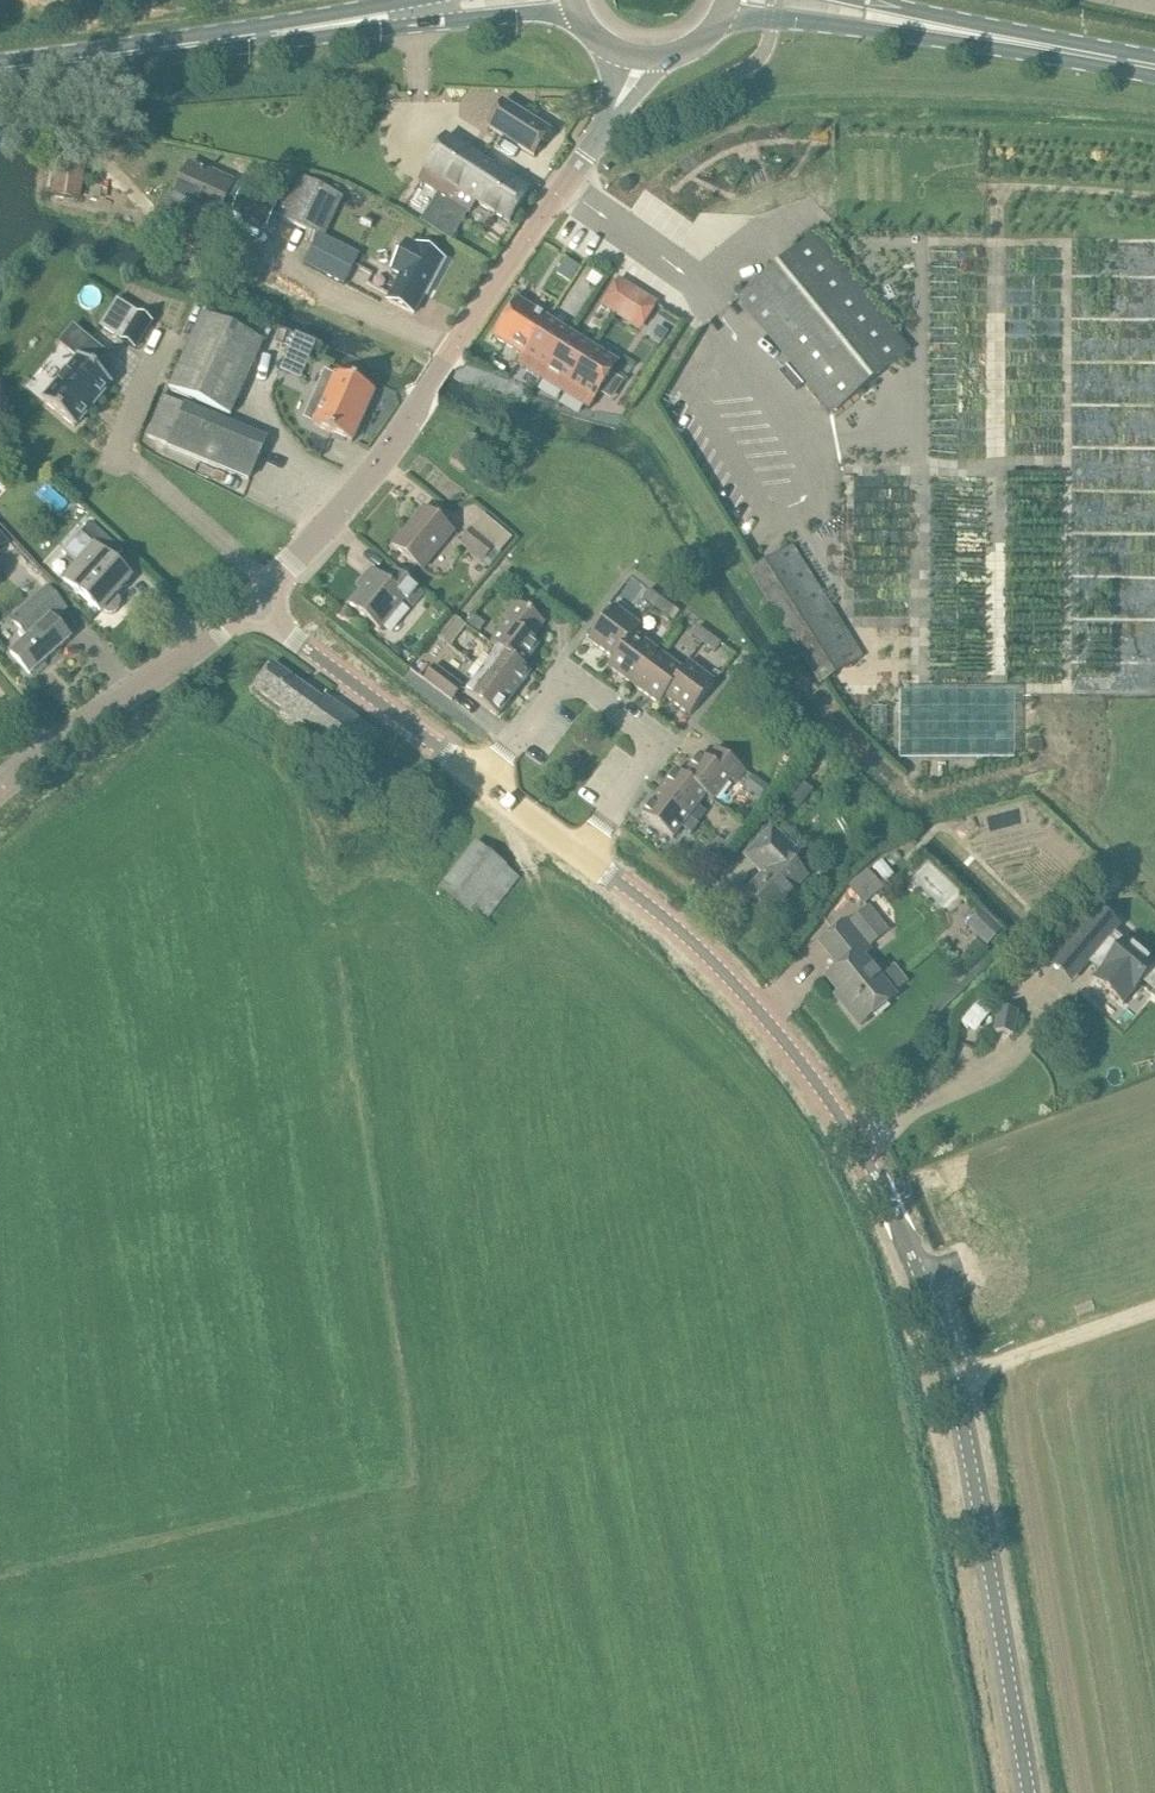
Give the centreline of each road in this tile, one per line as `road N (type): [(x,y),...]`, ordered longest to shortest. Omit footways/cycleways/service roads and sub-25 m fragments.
road 1 (tertiary): [(257,609),(353,497),(605,134)]
road 2 (unclassified): [(1027,1792),(939,1328),(900,1226)]
road 3 (residential): [(900,1226),(841,1119),(754,1015),(695,951),(579,850)]
road 4 (primary): [(0,70),(392,15)]
road 5 (residential): [(579,850),(649,755),(645,734),(564,685),(494,780)]
road 6 (tertiary): [(257,609),(0,788)]
road 7 (residential): [(494,780),(257,609)]
road 8 (primary): [(908,21),(1154,64)]
road 9 (track): [(951,1387),(1154,1318)]
road 10 (primary): [(392,15),(571,8)]
road 11 (primary): [(730,12),(855,26),(908,21)]

